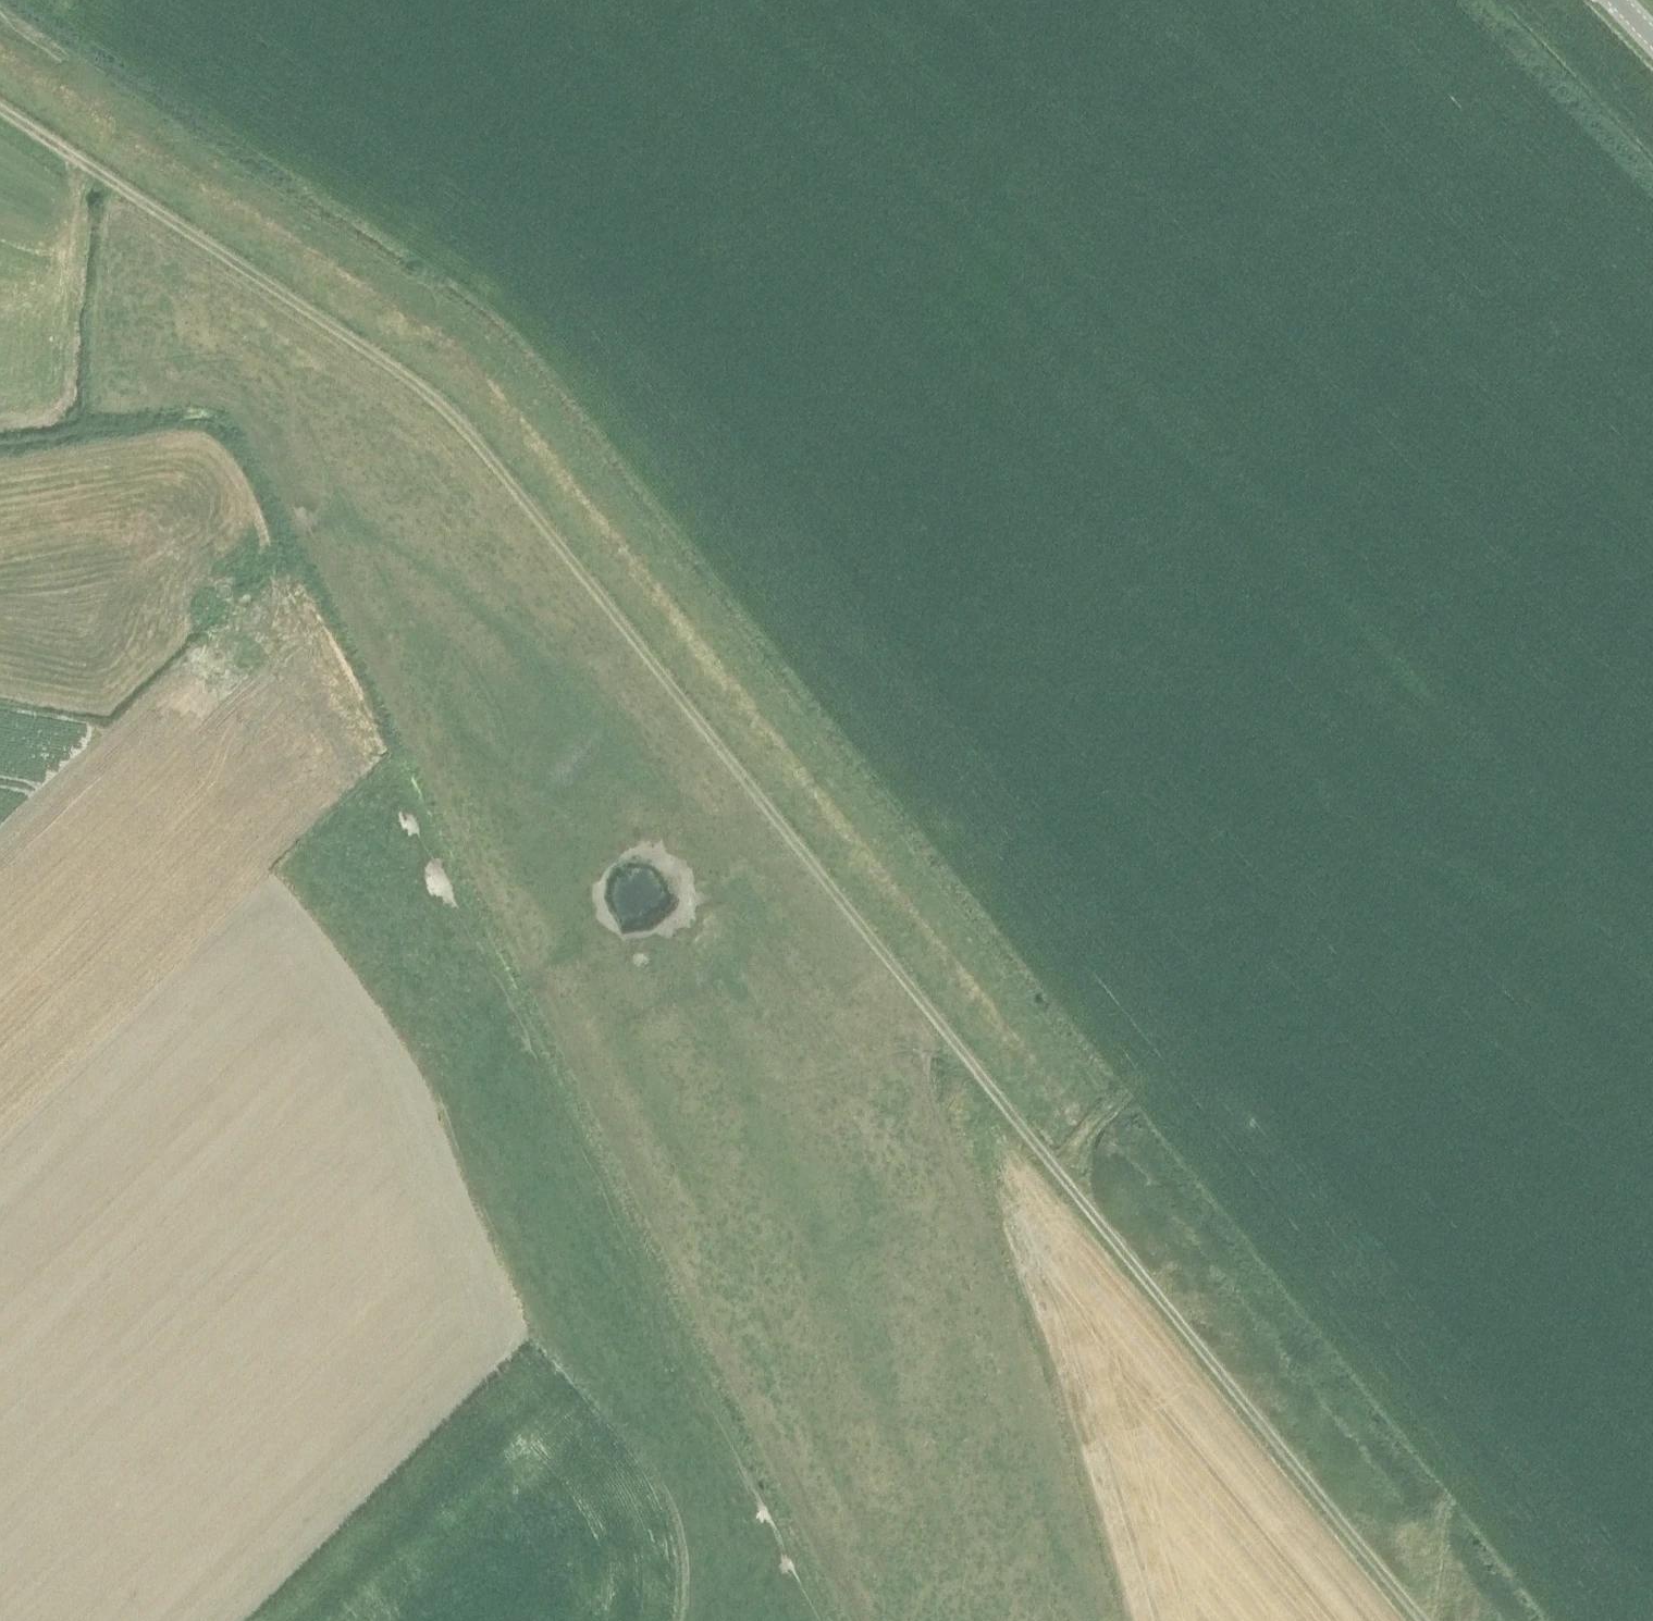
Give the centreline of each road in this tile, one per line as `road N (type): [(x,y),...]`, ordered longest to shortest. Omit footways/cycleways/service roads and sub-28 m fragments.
road 1 (track): [(1424,1620),(475,438),(406,376),(0,107)]

